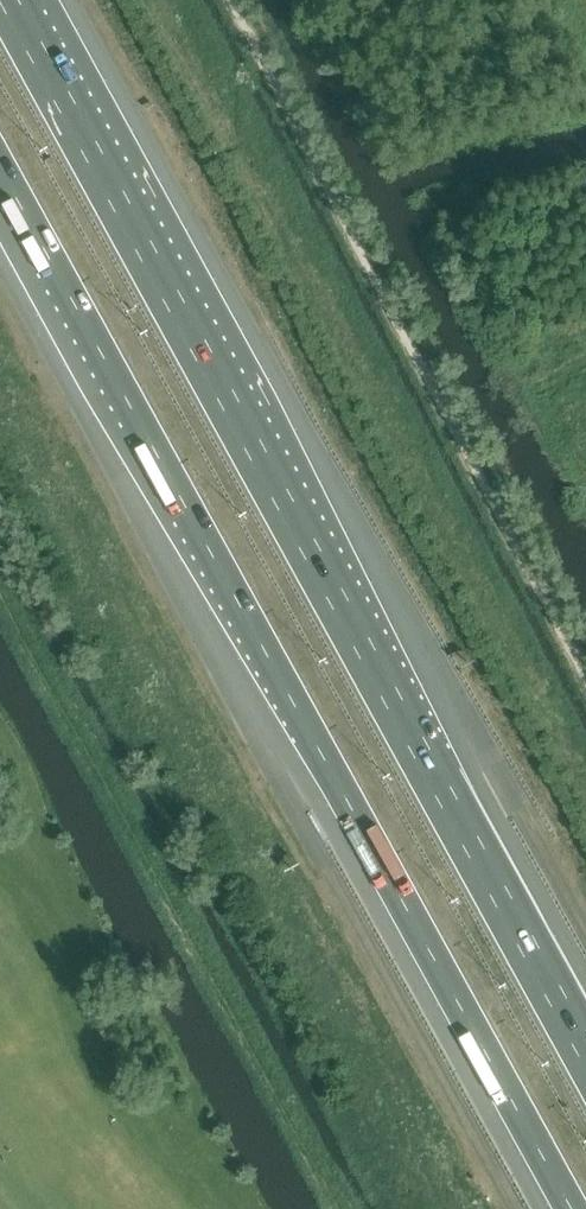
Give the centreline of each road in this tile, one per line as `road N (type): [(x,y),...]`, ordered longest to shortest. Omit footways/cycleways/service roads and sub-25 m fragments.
road 1 (motorway): [(585,1046),(10,0)]
road 2 (motorway): [(0,171),(573,1208)]
road 3 (track): [(0,562),(349,1208)]

